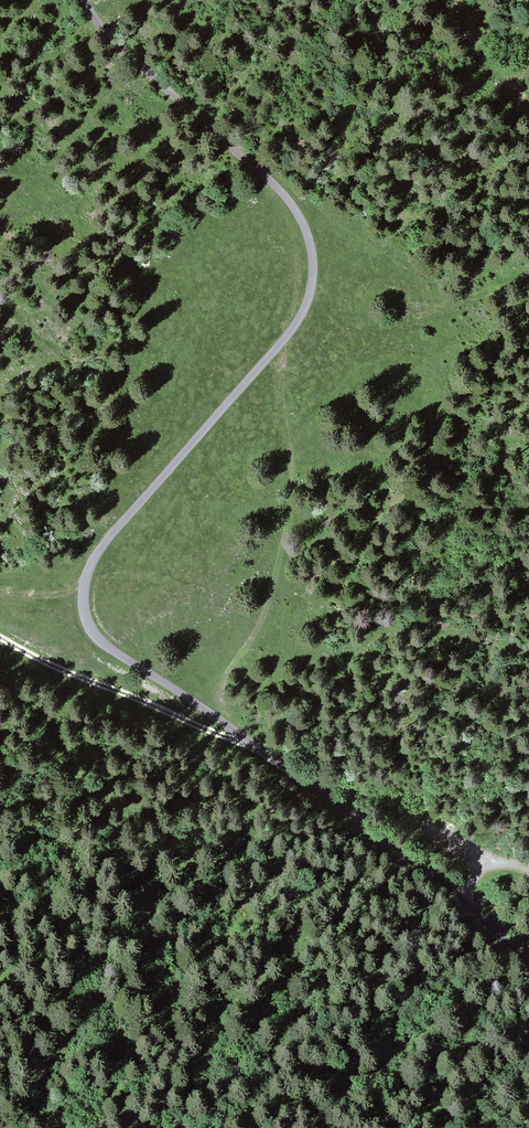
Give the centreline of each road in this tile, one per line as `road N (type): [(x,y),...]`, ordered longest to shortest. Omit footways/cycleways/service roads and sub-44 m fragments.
road 1 (track): [(285,338),(116,530),(84,585),(85,614),(99,640),(217,719)]
road 2 (track): [(85,0),(146,73),(294,208),(312,275),(305,308),(285,338)]
road 3 (track): [(217,719),(461,896),(528,960)]
road 4 (track): [(253,745),(0,638)]

